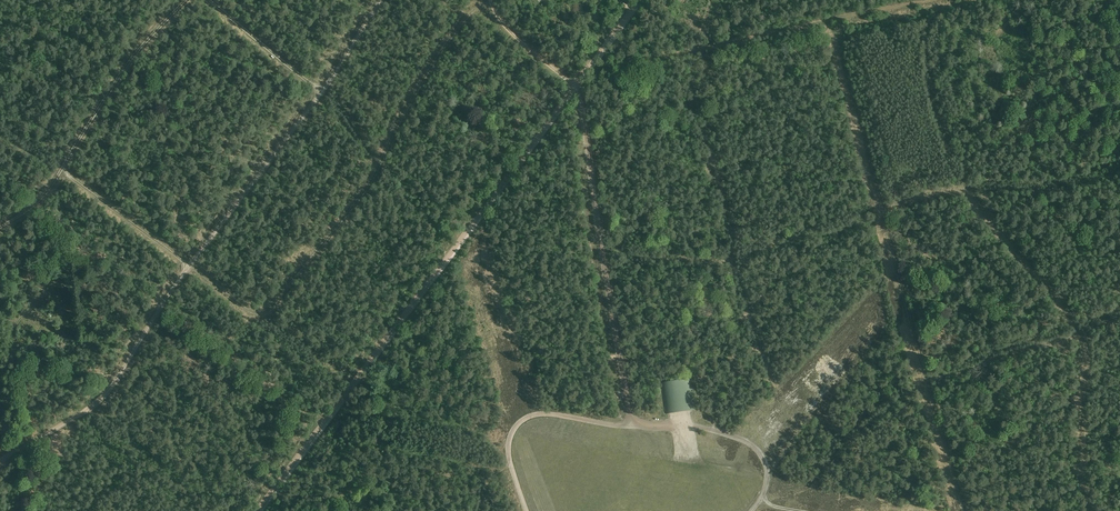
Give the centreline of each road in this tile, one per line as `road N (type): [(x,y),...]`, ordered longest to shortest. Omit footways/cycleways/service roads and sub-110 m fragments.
road 1 (track): [(257,510),(639,0)]
road 2 (track): [(822,22),(838,38),(963,510)]
road 3 (track): [(573,87),(978,0)]
road 4 (track): [(527,510),(510,438),(521,420),(543,414),(695,426),(747,441),(767,469),(751,510)]
road 5 (track): [(926,0),(582,75)]
road 6 (track): [(633,425),(579,86)]

